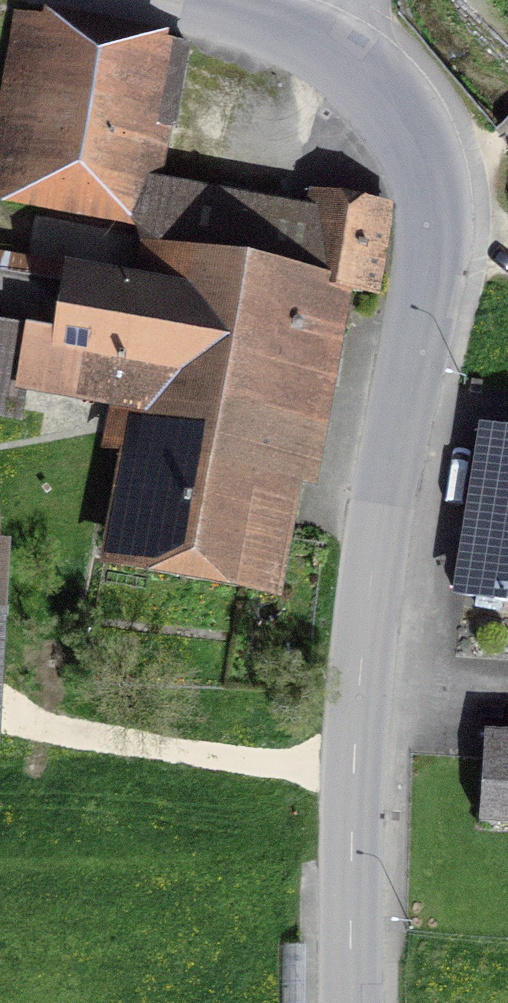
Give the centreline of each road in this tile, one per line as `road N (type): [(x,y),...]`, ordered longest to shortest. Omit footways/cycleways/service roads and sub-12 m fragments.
road 1 (residential): [(364,66),(415,134),(434,204),(361,679),(351,1002)]
road 2 (track): [(48,738),(354,776)]
road 3 (residential): [(174,0),(260,20),(364,66)]

